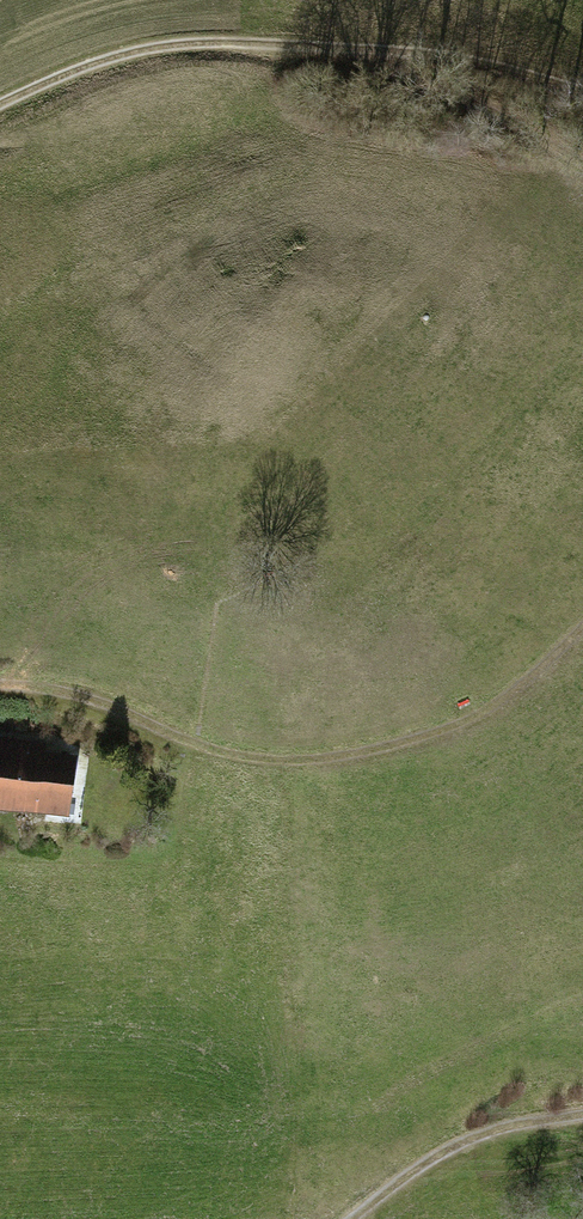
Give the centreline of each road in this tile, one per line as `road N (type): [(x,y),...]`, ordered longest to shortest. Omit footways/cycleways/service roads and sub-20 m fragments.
road 1 (track): [(582,636),(494,714),(409,745),(283,766),(195,748),(87,701),(0,689)]
road 2 (track): [(0,95),(92,57),(227,32),(385,45),(582,87)]
road 3 (track): [(582,1112),(478,1134),(336,1218)]
road 4 (track): [(472,63),(582,135)]

